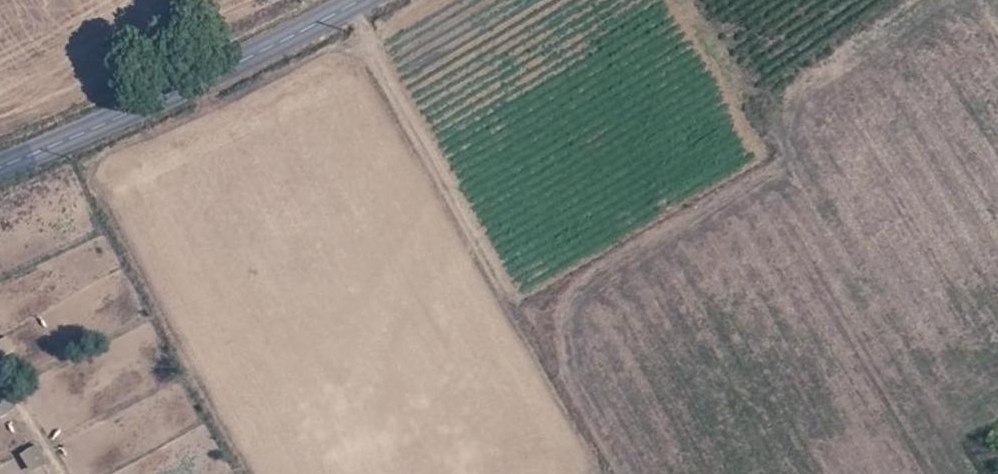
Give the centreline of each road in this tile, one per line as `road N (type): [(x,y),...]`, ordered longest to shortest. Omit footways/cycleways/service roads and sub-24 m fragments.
road 1 (tertiary): [(359,0),(0,163)]

